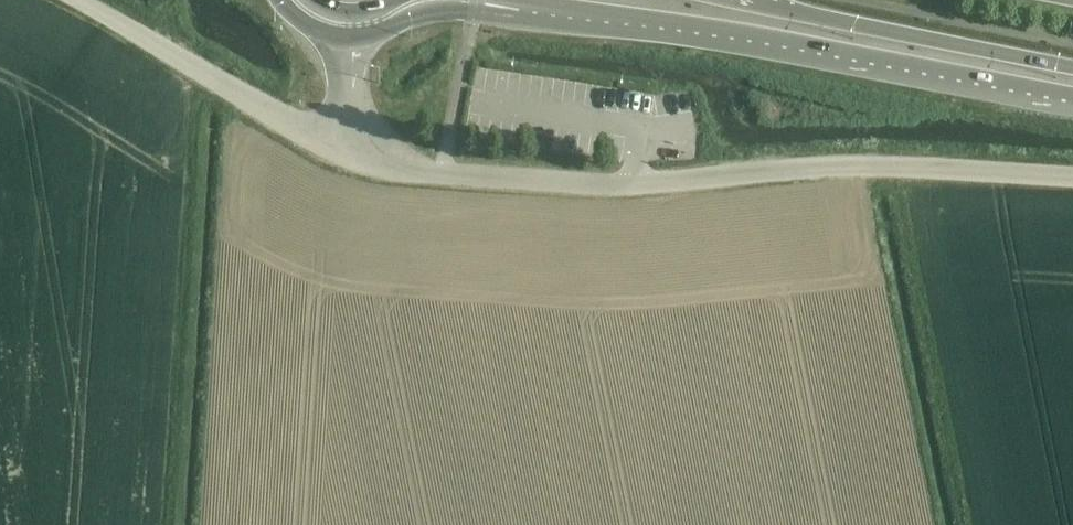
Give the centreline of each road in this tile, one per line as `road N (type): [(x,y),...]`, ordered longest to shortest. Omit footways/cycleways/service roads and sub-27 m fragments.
road 1 (primary): [(524,0),(1072,94)]
road 2 (track): [(173,524),(202,74)]
road 3 (unclassified): [(709,180),(609,189),(441,177),(338,153)]
road 4 (unclassified): [(709,180),(869,166),(1072,178)]
road 5 (primary): [(1072,68),(729,0)]
road 6 (unclassified): [(82,0),(338,153)]
road 7 (primary): [(349,38),(427,11),(484,15),(524,0)]

